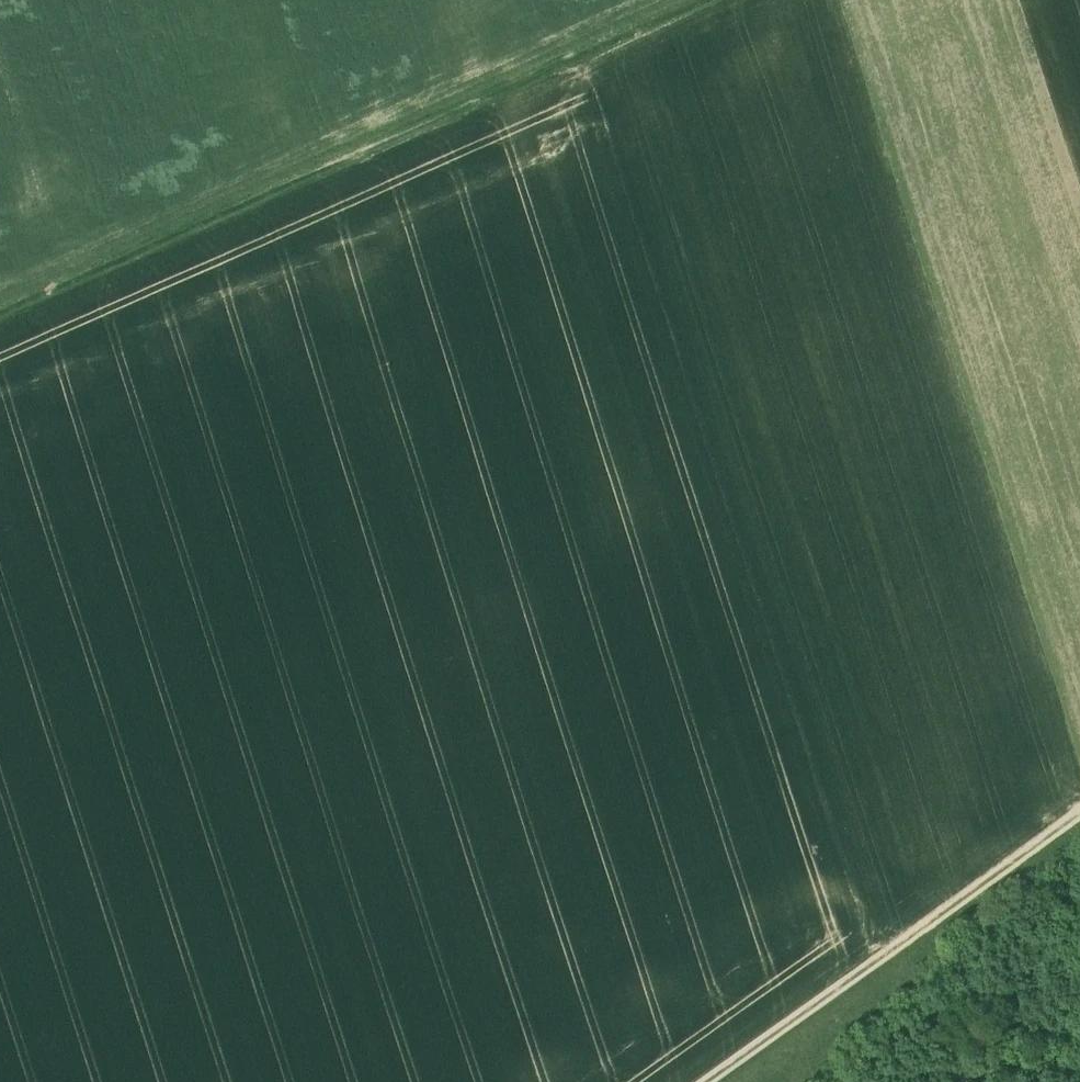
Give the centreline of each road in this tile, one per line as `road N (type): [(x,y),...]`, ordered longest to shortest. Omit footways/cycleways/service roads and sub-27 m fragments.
road 1 (track): [(721,0),(0,320)]
road 2 (track): [(740,1081),(1079,835)]

